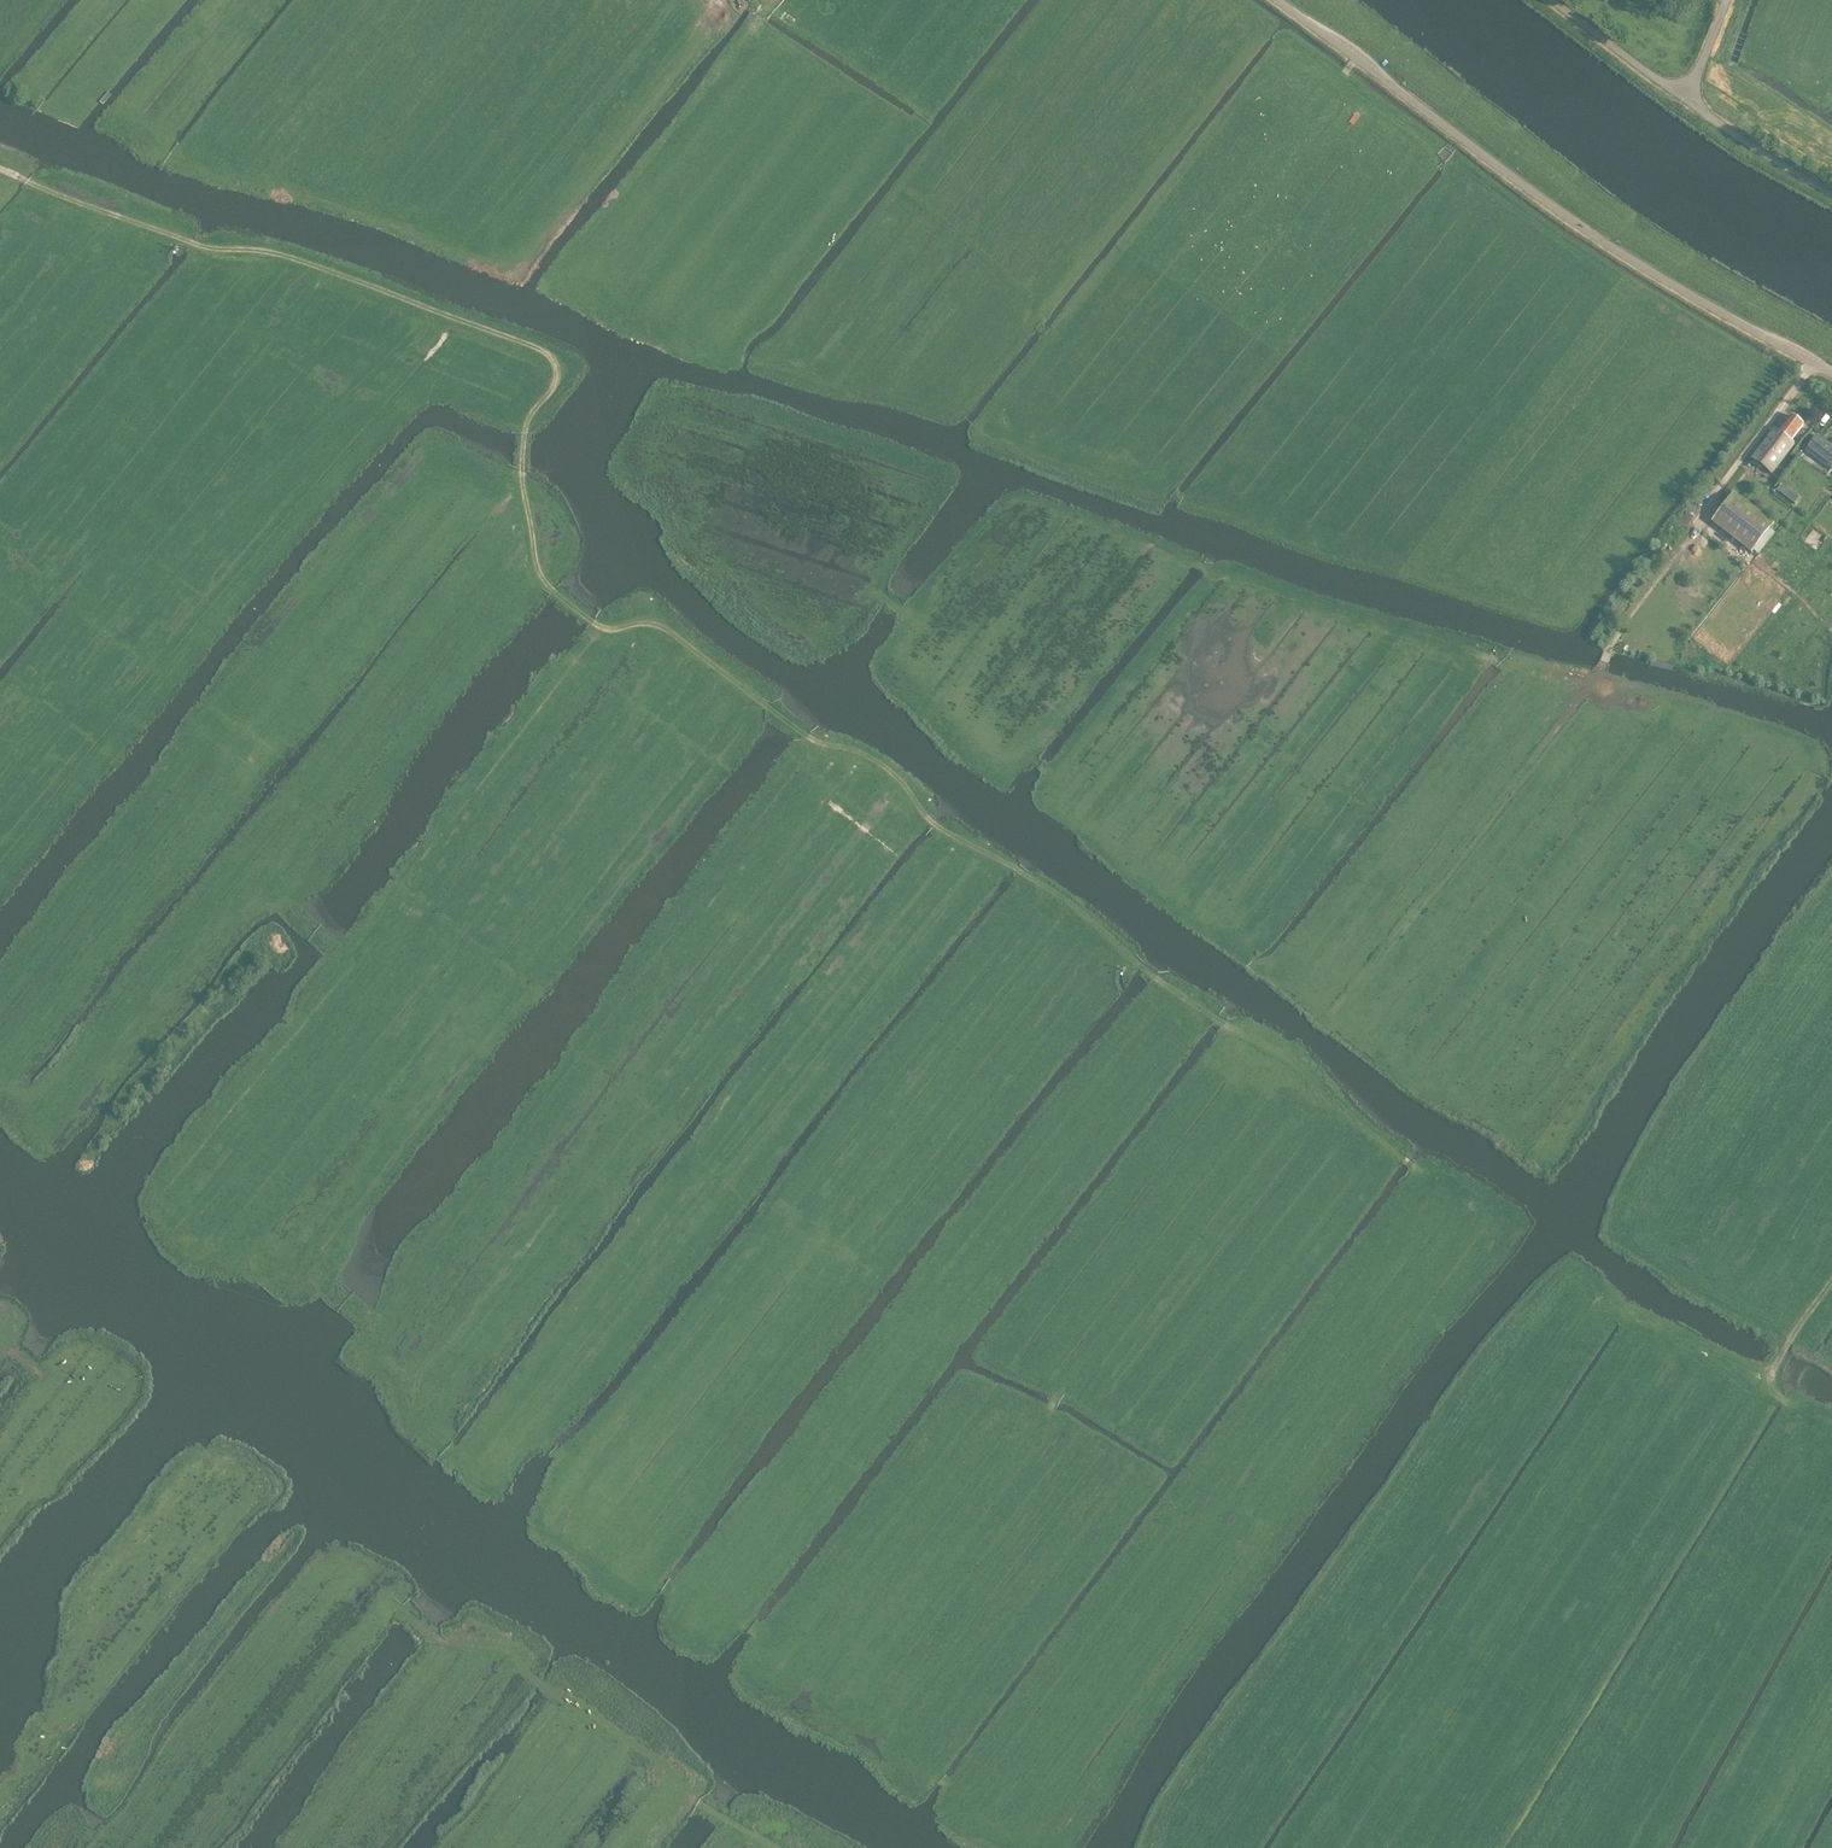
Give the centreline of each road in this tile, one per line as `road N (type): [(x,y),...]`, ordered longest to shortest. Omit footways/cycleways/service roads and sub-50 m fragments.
road 1 (track): [(1421,1172),(1293,1063),(1160,983),(1062,896),(942,829),(906,782),(856,748),(817,742),(656,625),(601,629),(558,596),(537,569),(522,461),(530,420),(560,371),(548,355),(270,252),(206,247),(0,170)]
road 2 (tertiary): [(1831,372),(1603,240),(1279,0)]
road 3 (track): [(373,1590),(450,1648),(502,1651),(550,1693),(656,1756),(696,1801),(778,1847)]
road 4 (track): [(1780,1463),(1805,1414),(1766,1393),(1769,1382),(1831,1278)]
road 5 (unclassified): [(1831,191),(1686,100)]
road 6 (unclassified): [(1686,100),(1551,0)]

